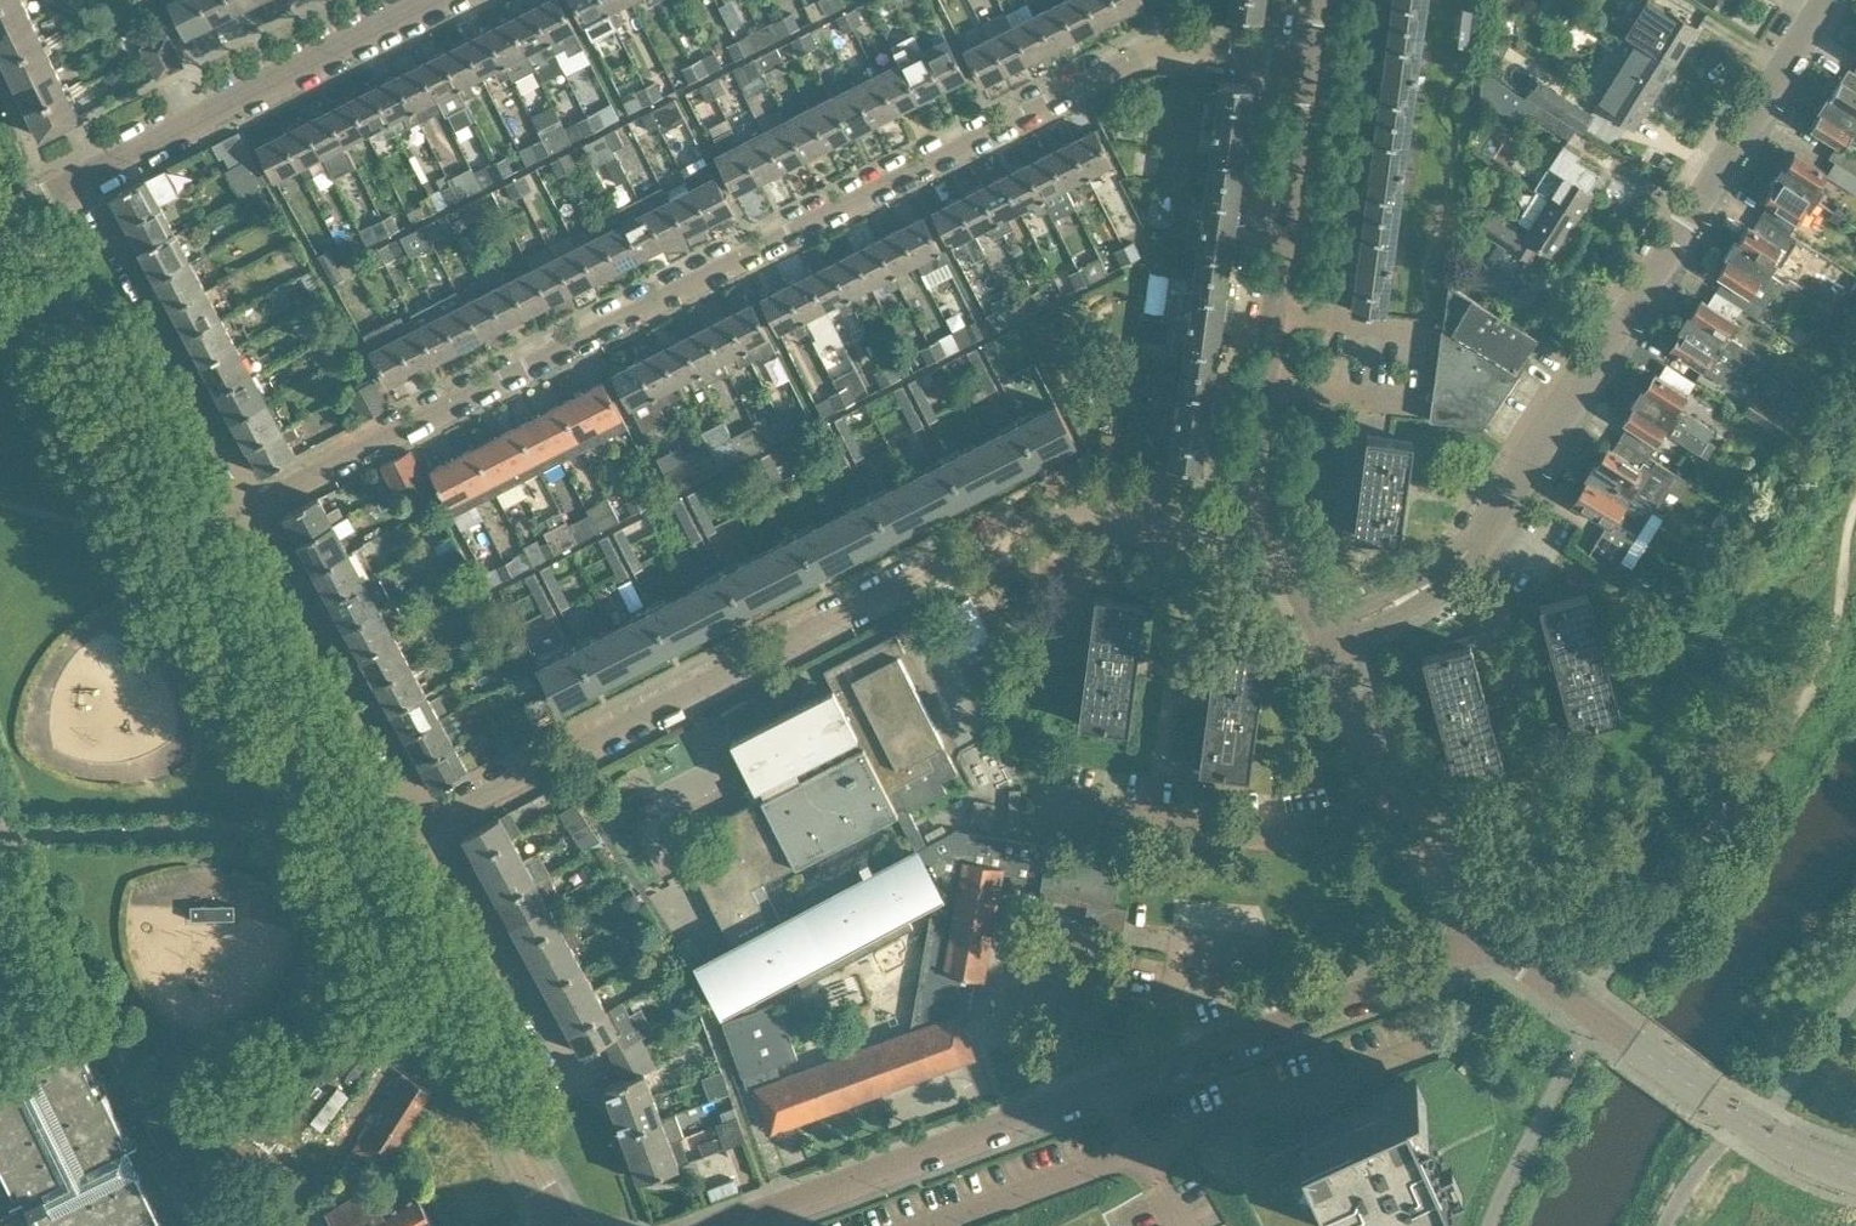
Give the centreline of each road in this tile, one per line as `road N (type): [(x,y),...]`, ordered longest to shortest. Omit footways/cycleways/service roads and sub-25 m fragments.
road 1 (residential): [(258,505),(1156,51),(1311,67)]
road 2 (residential): [(433,827),(1042,514),(1077,512),(1277,541)]
road 3 (residential): [(1326,640),(1429,585),(1466,552),(1829,0)]
road 4 (tertiary): [(728,1225),(1492,941)]
road 5 (residential): [(1277,541),(1258,499),(1257,460),(1311,67)]
road 6 (tertiary): [(1855,1174),(1767,1138),(1492,941)]
road 7 (residential): [(83,177),(432,0)]
road 8 (residential): [(523,1158),(549,1142),(562,1114),(564,1067),(433,827)]
road 9 (residential): [(258,505),(83,177)]
road 10 (residential): [(1038,795),(1248,828),(1328,820),(1401,791)]
road 11 (tertiary): [(190,539),(14,216)]
road 12 (tertiary): [(364,862),(190,539)]
road 13 (residential): [(433,827),(258,505)]
road 14 (tertiary): [(523,1158),(364,862)]
road 15 (residential): [(1492,941),(1458,907),(1401,791)]
road 16 (residential): [(1401,791),(1326,640)]

